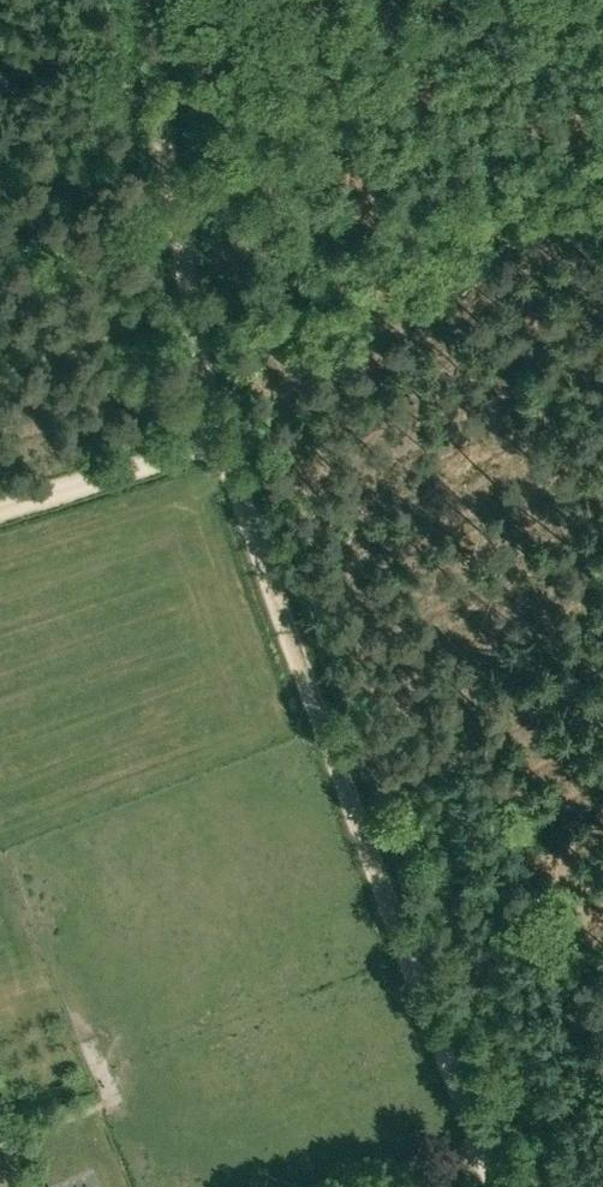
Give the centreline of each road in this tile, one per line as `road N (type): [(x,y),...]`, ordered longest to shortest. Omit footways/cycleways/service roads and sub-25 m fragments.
road 1 (track): [(494,1186),(217,439)]
road 2 (track): [(217,439),(163,0)]
road 3 (track): [(0,507),(217,439)]

